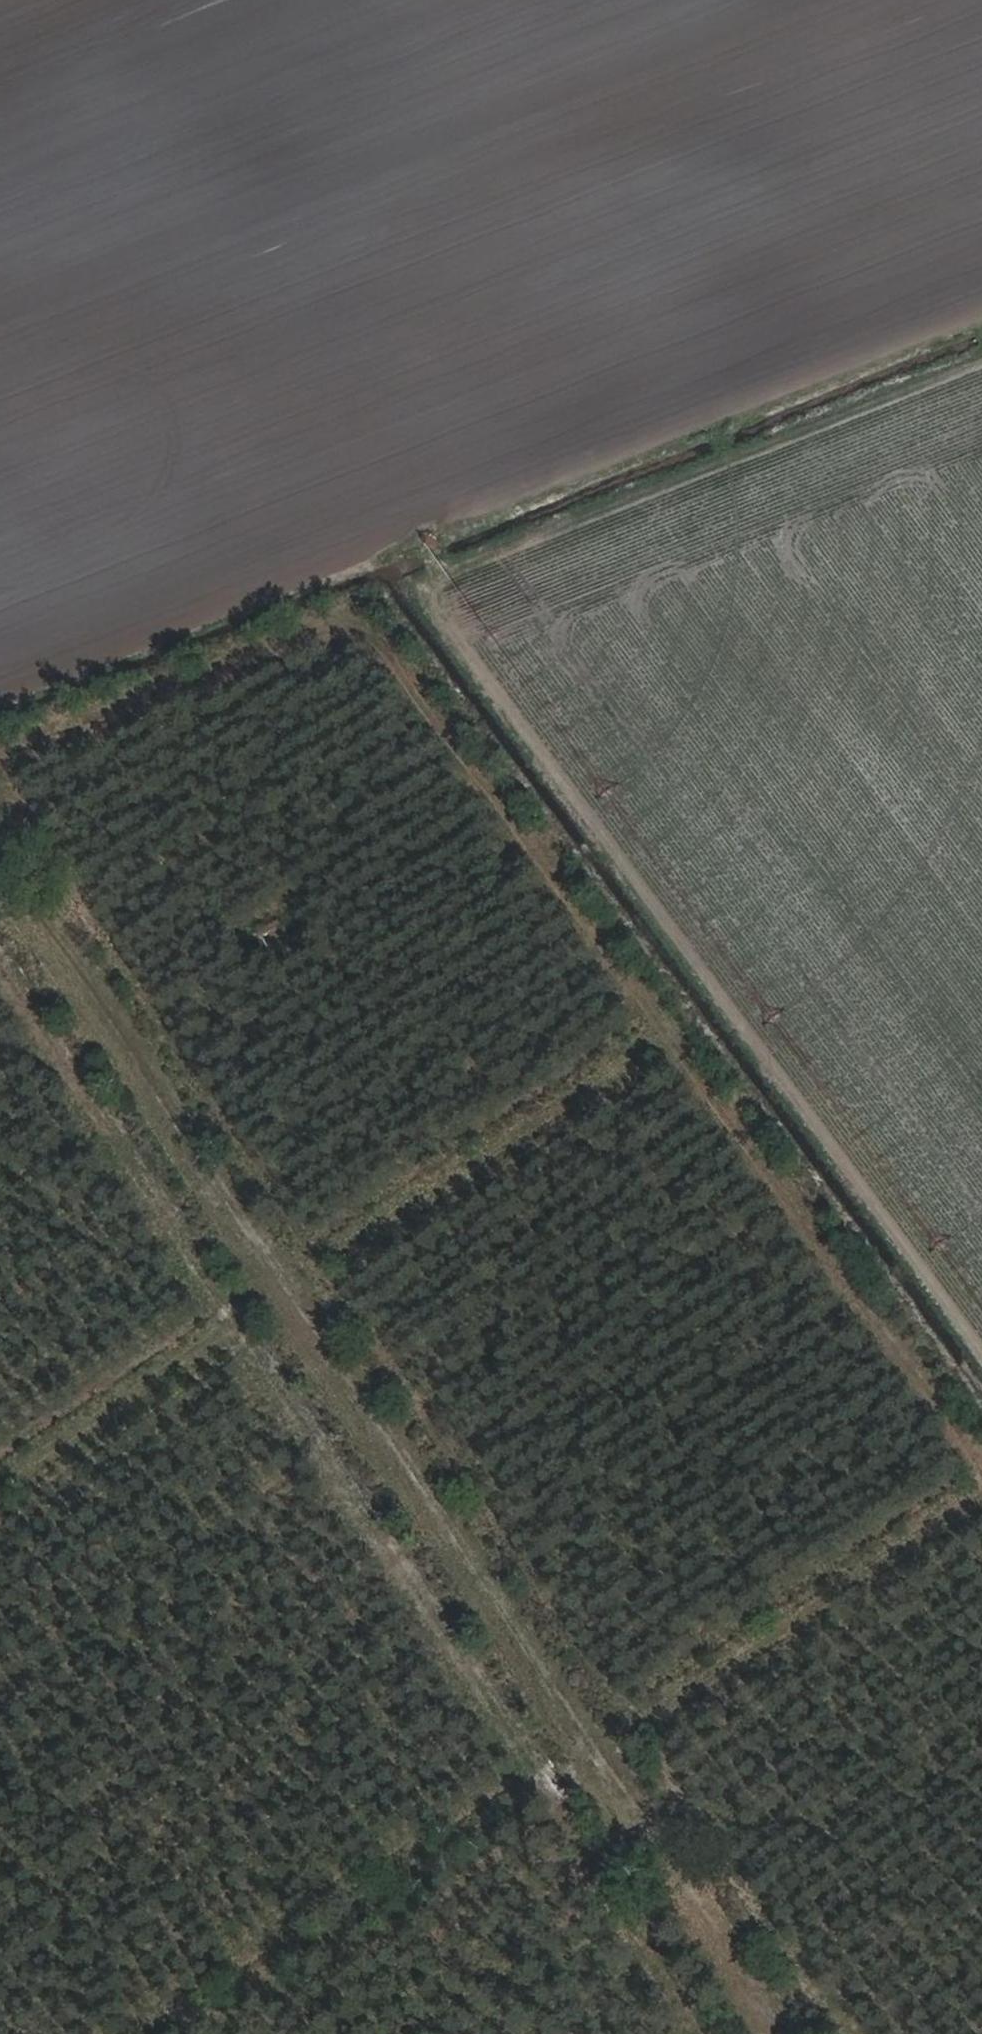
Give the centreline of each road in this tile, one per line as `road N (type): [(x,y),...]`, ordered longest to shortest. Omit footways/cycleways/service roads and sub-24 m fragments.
road 1 (track): [(390,526),(427,504),(498,507),(981,316)]

